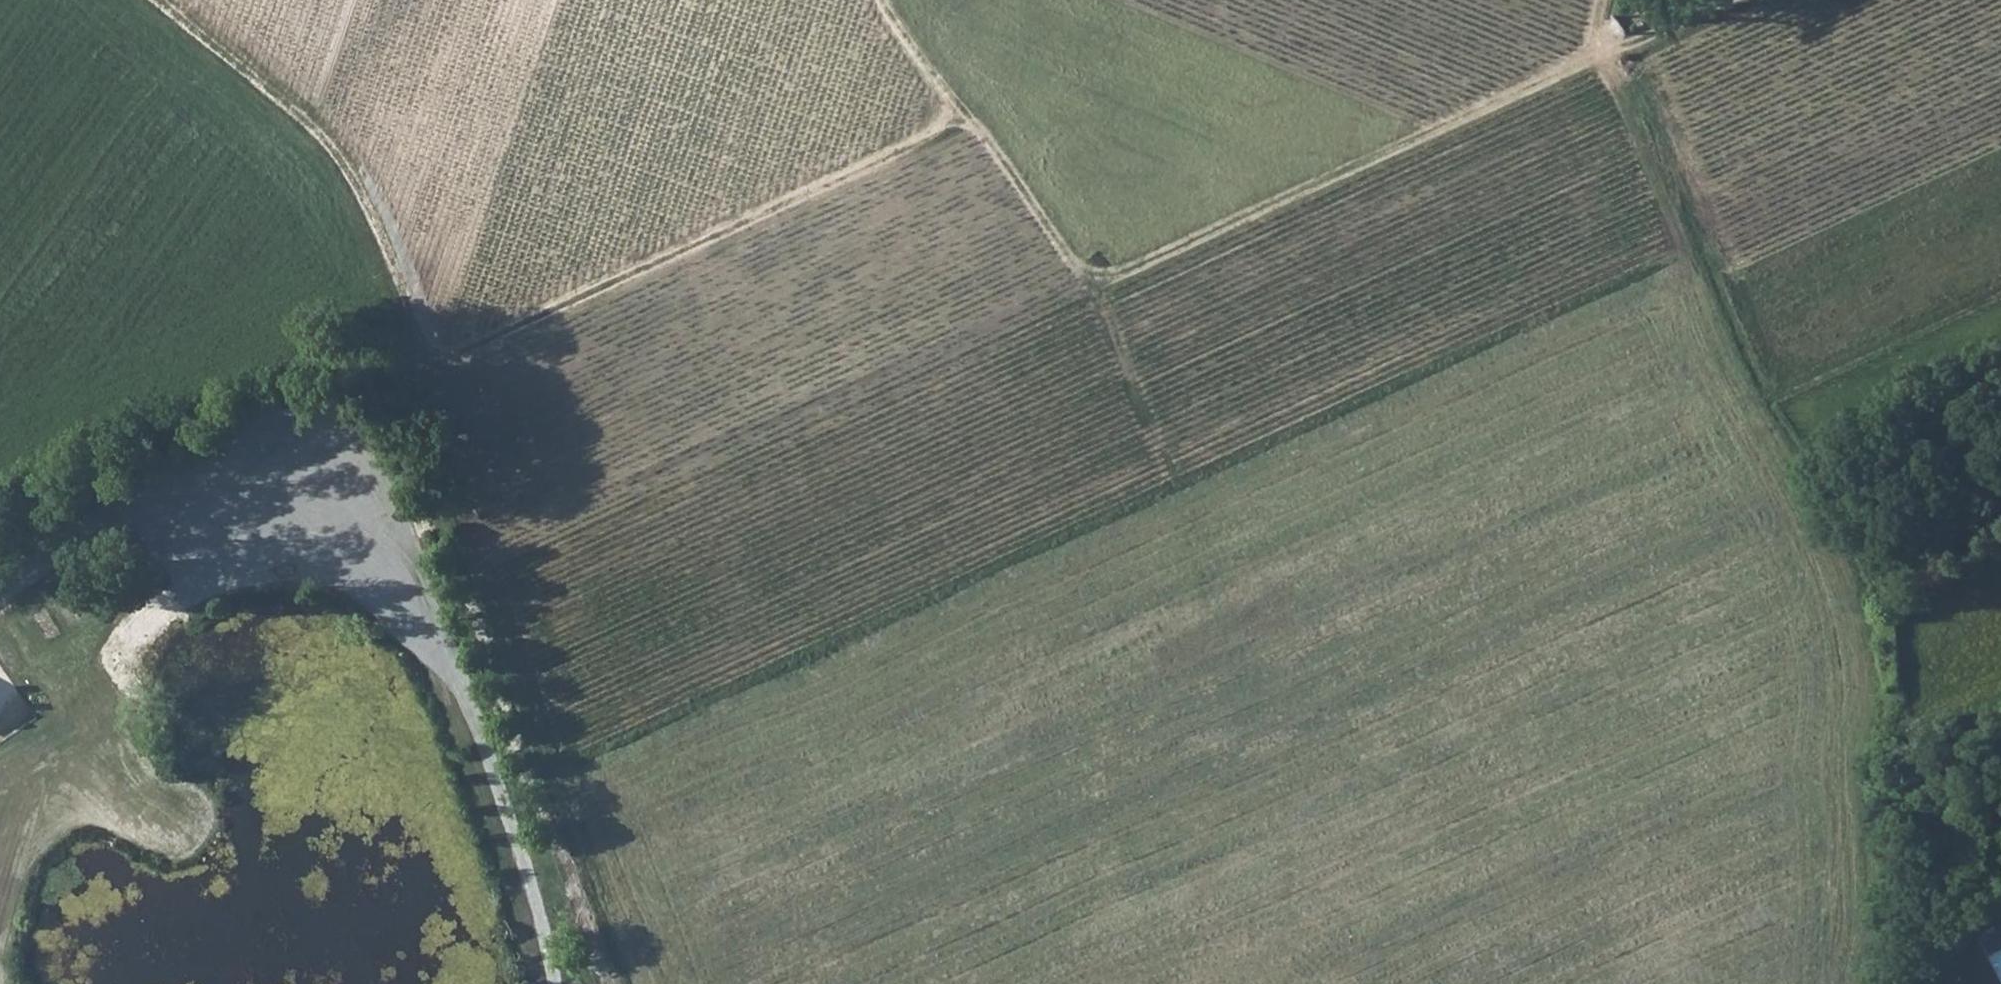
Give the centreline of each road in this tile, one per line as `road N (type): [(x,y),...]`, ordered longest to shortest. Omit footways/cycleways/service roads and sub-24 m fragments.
road 1 (track): [(166,0),(331,130),(382,206),(441,351),(967,115)]
road 2 (track): [(879,0),(967,115)]

